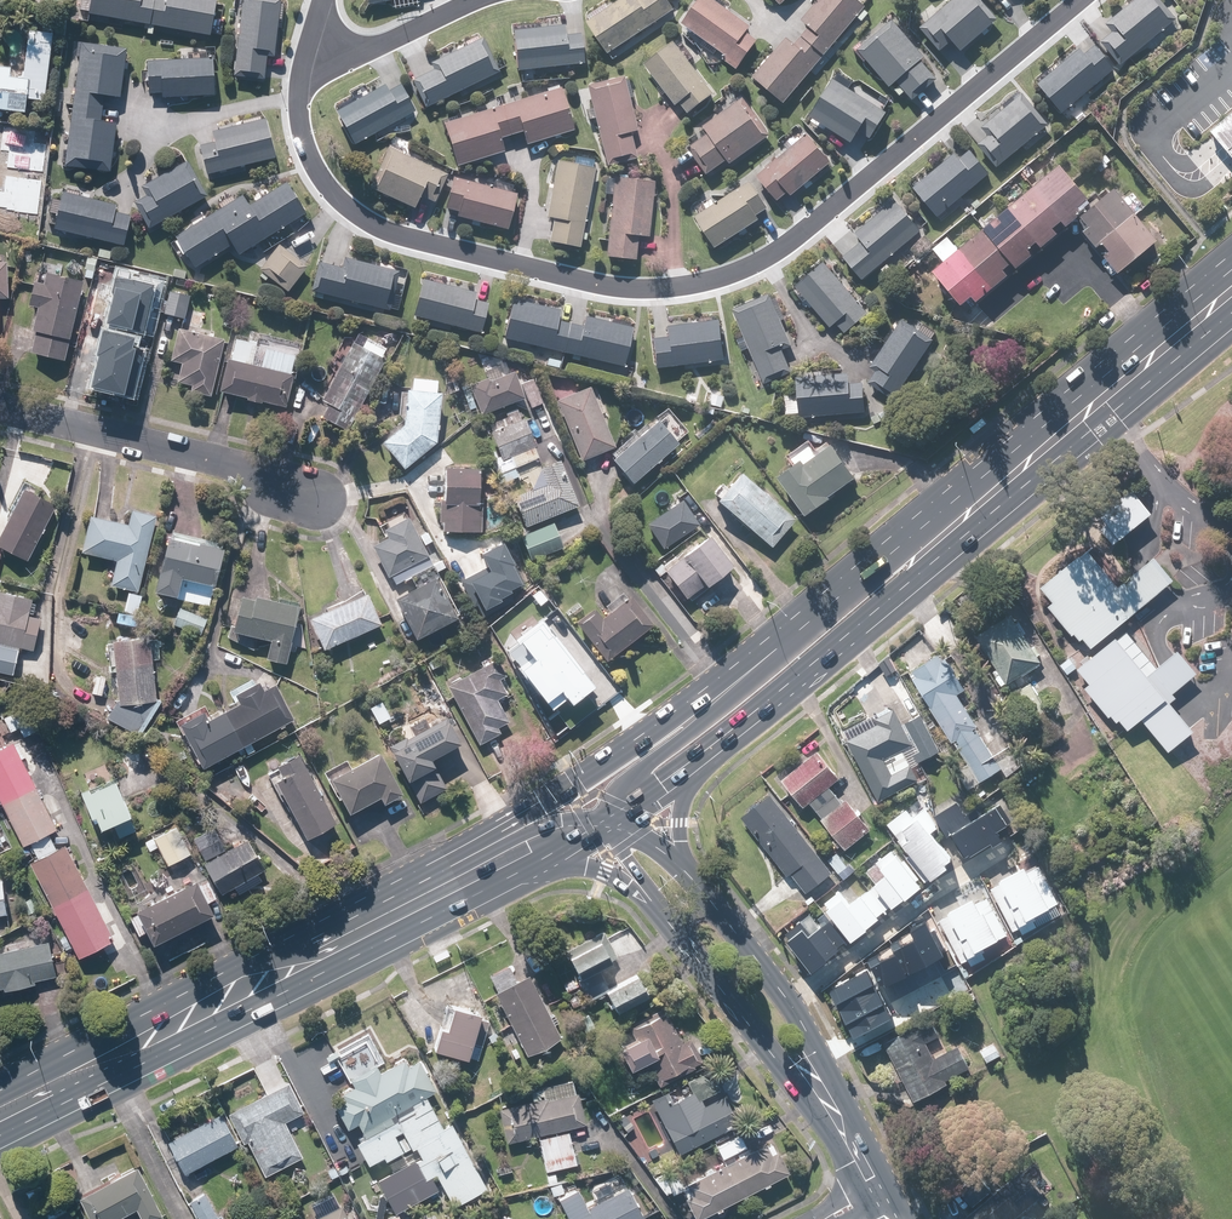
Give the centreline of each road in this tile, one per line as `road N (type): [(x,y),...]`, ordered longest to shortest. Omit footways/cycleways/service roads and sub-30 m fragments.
road 1 (residential): [(311,56),(298,108),(305,147),(328,191),(367,222),(643,290),(754,265),(1081,0)]
road 2 (primary): [(536,864),(0,1138)]
road 3 (primary): [(0,1088),(449,856)]
road 4 (primary): [(957,521),(903,594),(693,761)]
road 5 (primary): [(1231,291),(957,521)]
road 6 (primary): [(449,856),(744,662)]
road 7 (residential): [(0,408),(229,463),(319,496)]
road 8 (secondary): [(854,1151),(659,908)]
road 9 (residential): [(789,1001),(935,890),(1010,845)]
road 10 (primary): [(744,662),(871,563),(957,521)]
road 11 (primary): [(614,819),(629,782),(699,725),(744,662)]
road 12 (residential): [(311,56),(372,49),(485,0)]
road 13 (secondary): [(687,859),(789,1001)]
road 14 (primary): [(449,856),(564,821),(614,819)]
road 15 (secondary): [(789,1001),(854,1151)]
road 16 (primary): [(659,908),(602,871),(536,864)]

